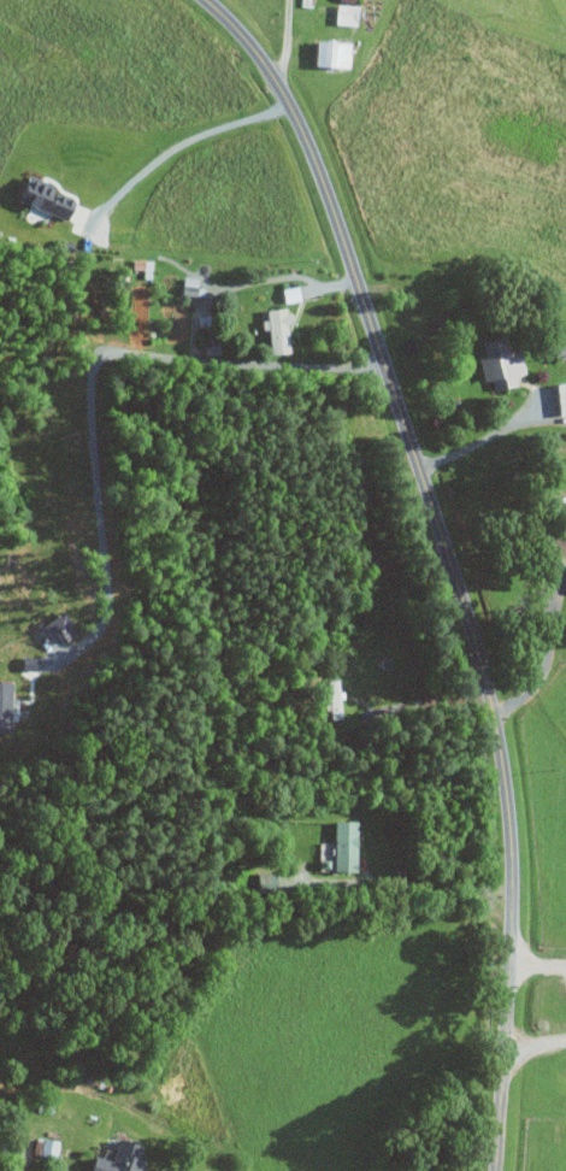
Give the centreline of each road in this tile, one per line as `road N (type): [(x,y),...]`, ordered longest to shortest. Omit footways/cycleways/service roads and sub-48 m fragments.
road 1 (residential): [(492,1170),(511,870),(494,711),(338,213),(295,108),(244,33),(210,0)]

